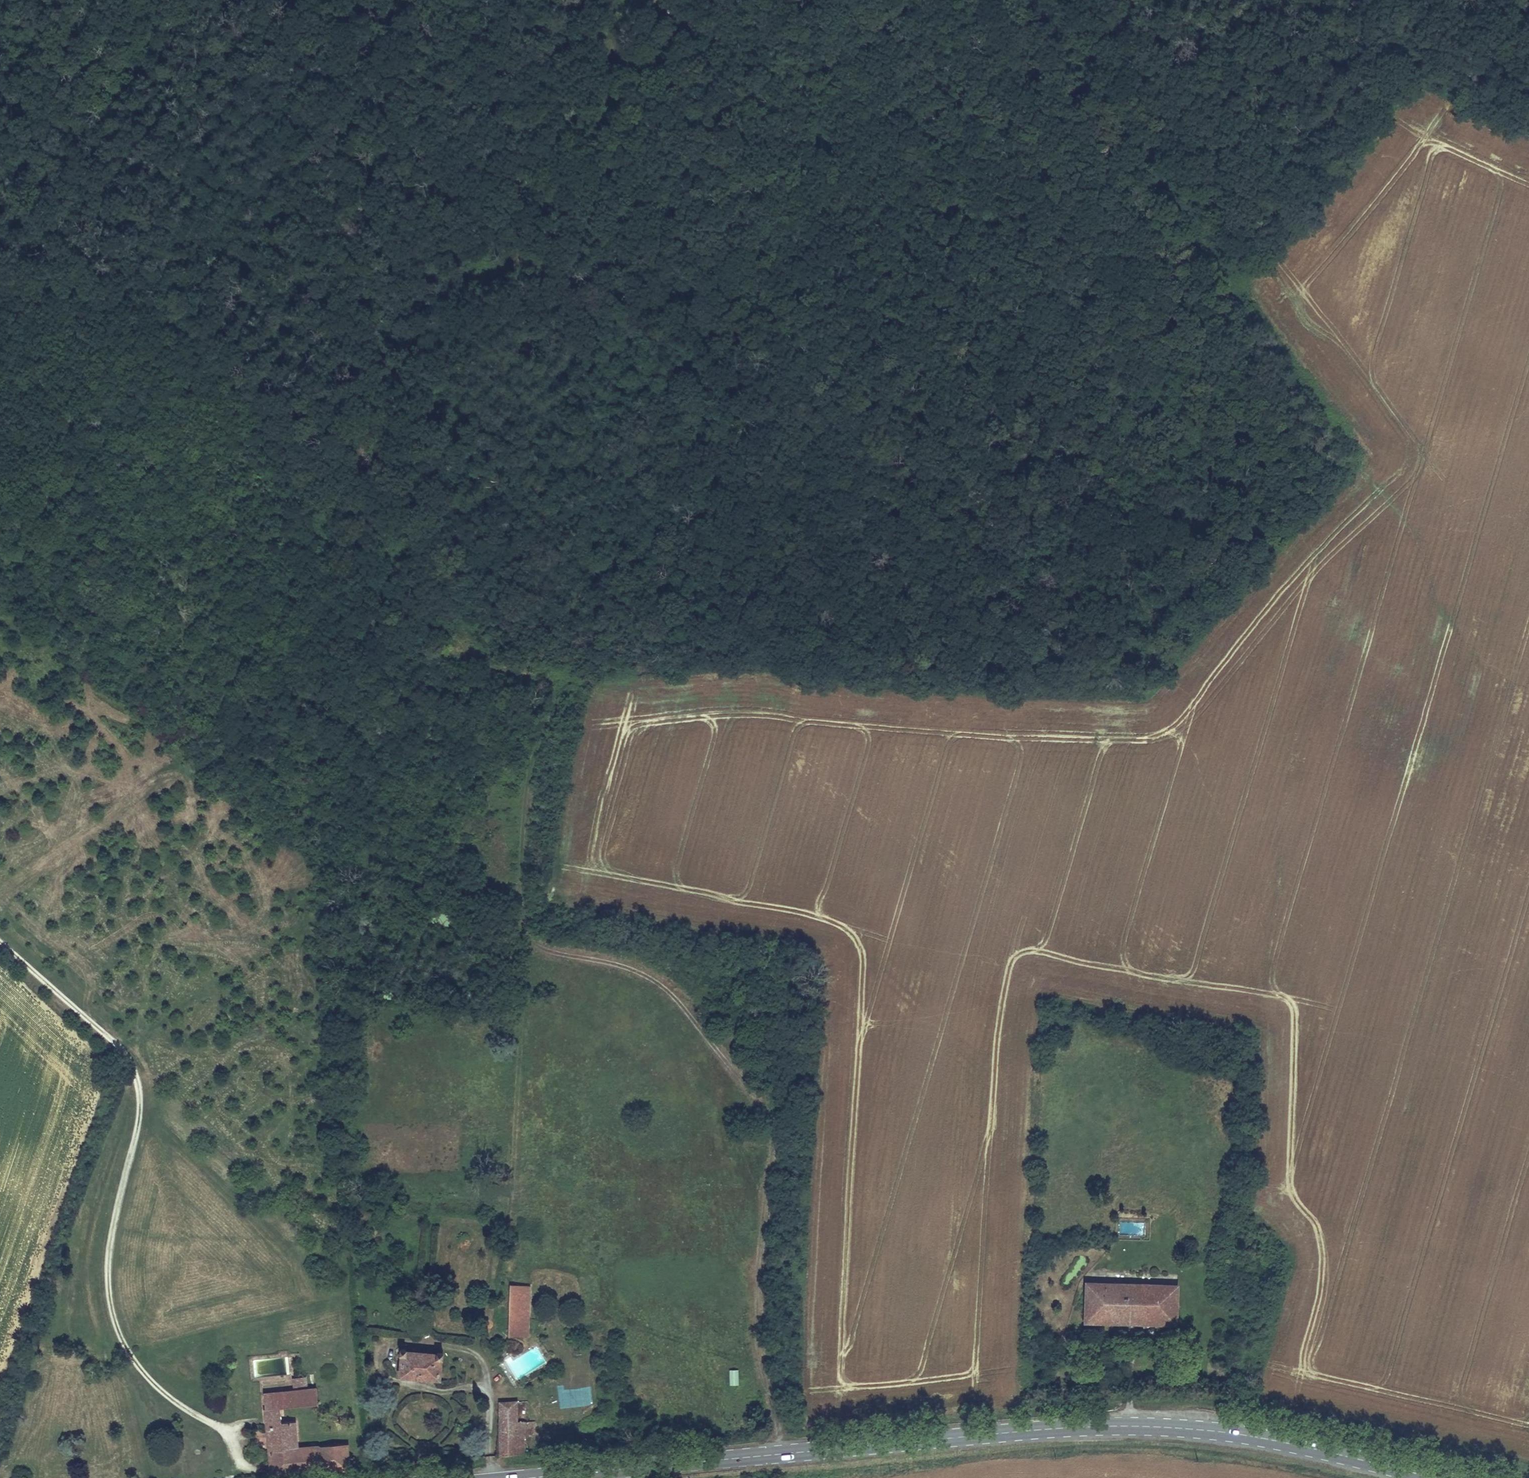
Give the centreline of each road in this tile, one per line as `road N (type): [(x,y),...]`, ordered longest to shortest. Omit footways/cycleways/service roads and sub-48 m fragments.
road 1 (track): [(779,1454),(754,1333),(775,1128),(664,988),(627,966),(558,952),(529,933),(524,917),(528,772),(560,690),(549,679),(384,645),(353,621),(329,542),(393,359),(430,312),(486,273)]
road 2 (primary): [(1446,1477),(1220,1432),(1104,1426),(534,1477)]

